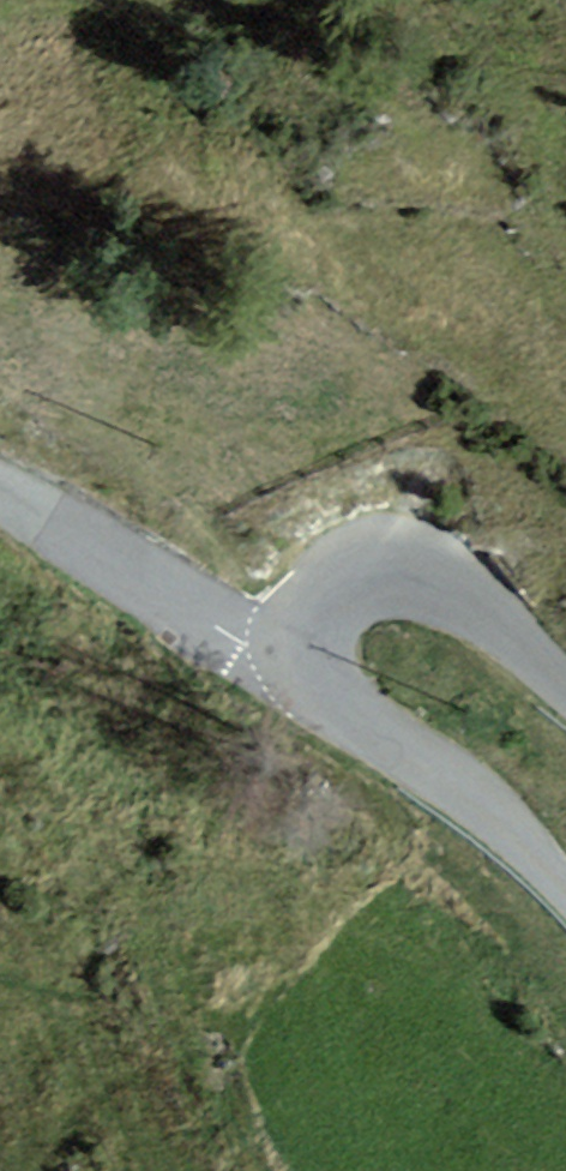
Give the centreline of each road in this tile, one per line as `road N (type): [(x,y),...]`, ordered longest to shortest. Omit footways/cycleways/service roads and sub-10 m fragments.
road 1 (unclassified): [(303,649),(313,686),(498,815),(565,896)]
road 2 (unclassified): [(565,698),(458,592),(412,571),(369,571),(334,588),(307,617),(303,649)]
road 3 (unclassified): [(303,649),(0,488)]

